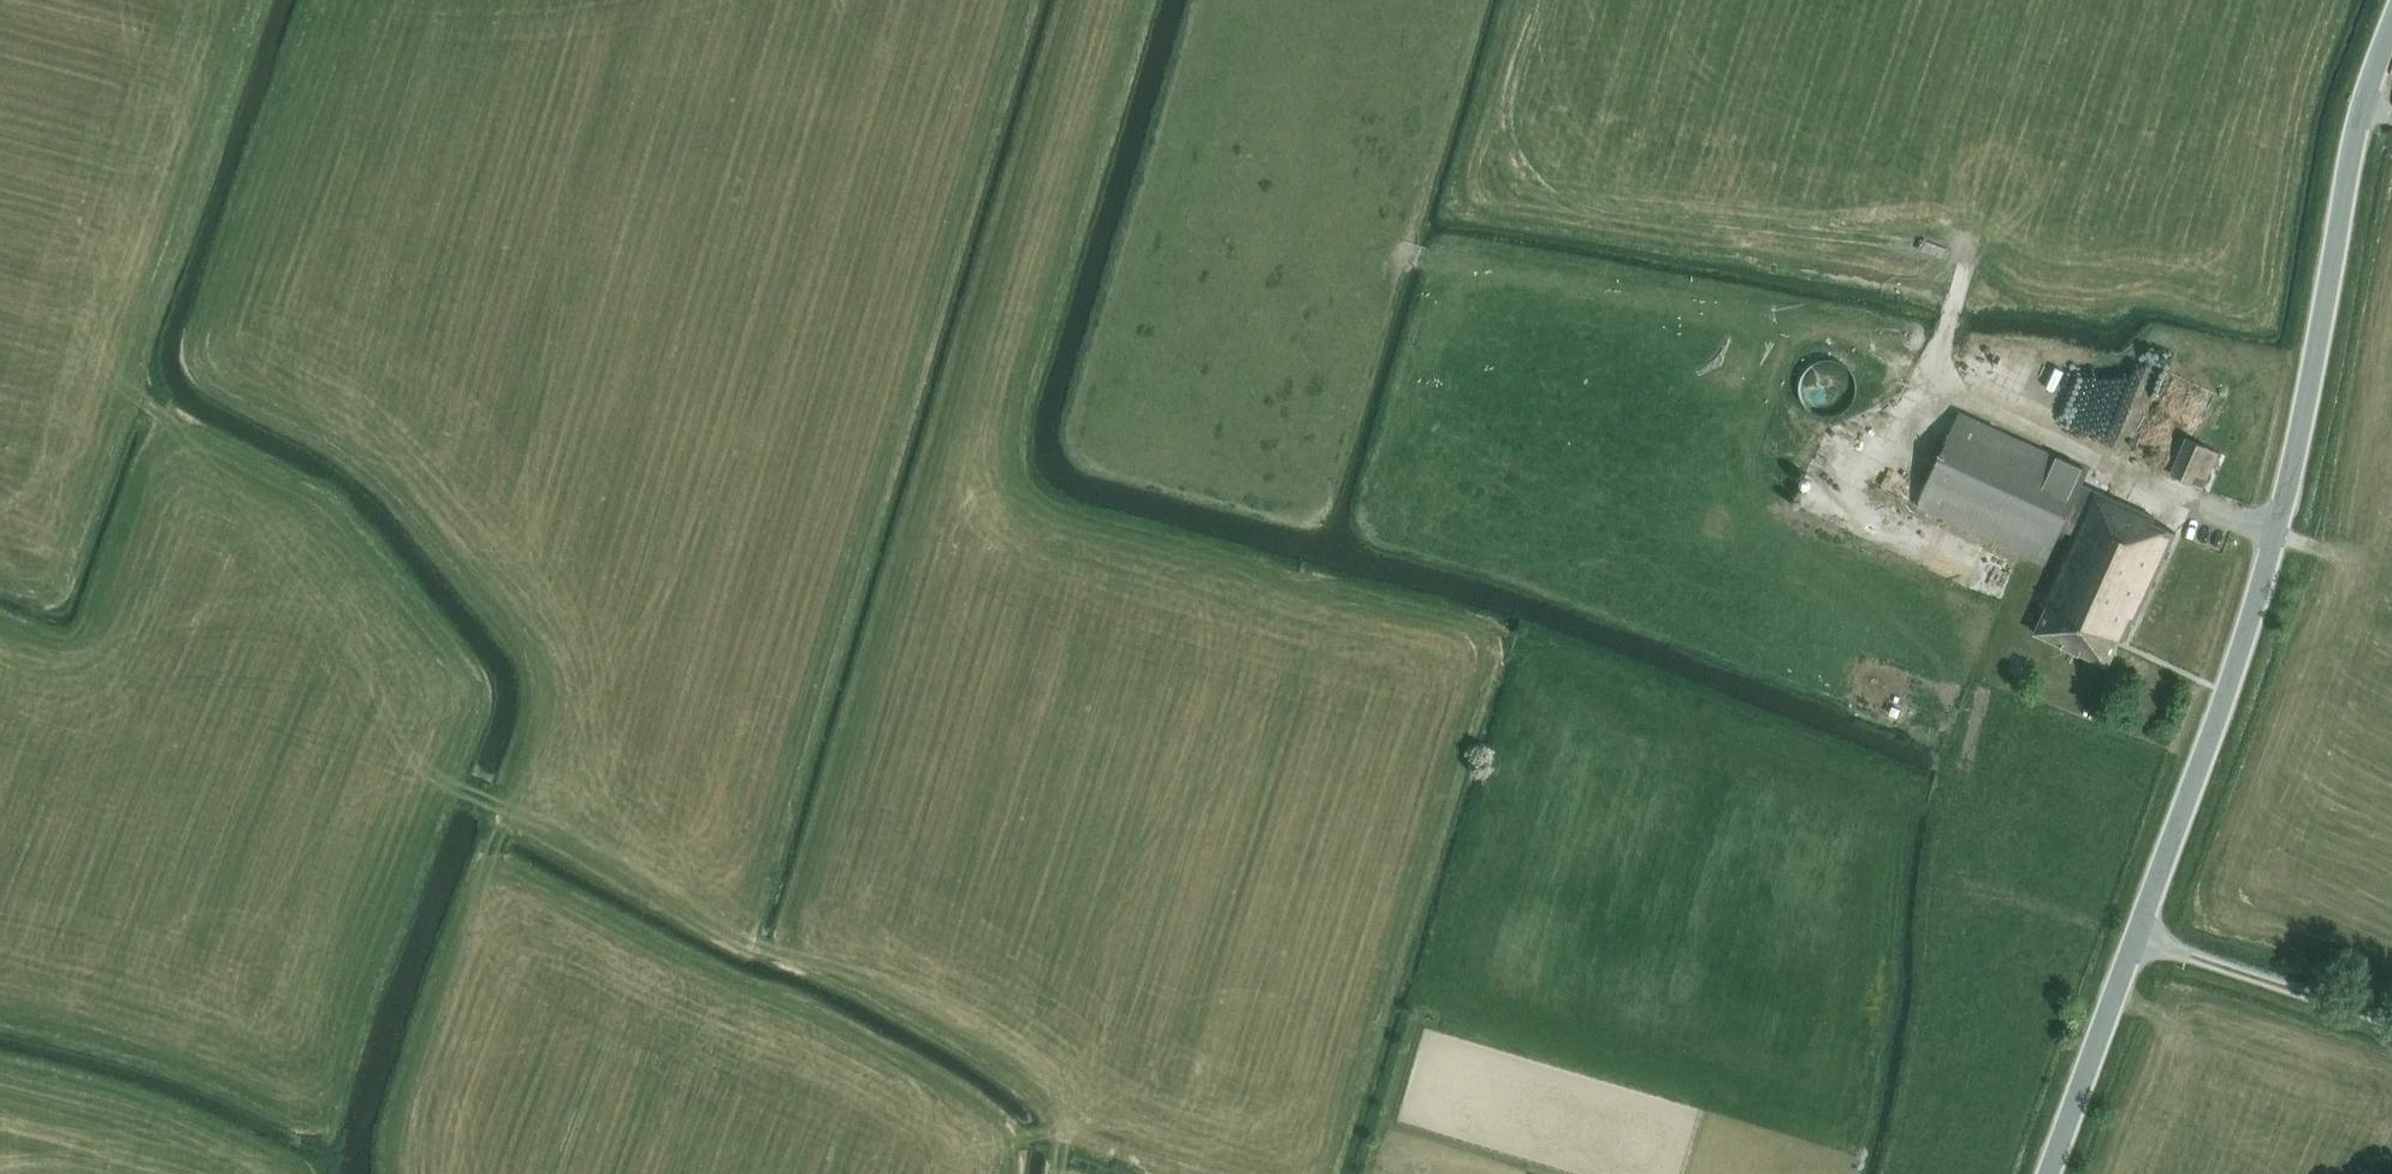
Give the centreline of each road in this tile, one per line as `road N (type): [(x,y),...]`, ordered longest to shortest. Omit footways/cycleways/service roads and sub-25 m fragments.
road 1 (tertiary): [(2136,937),(2274,536),(2351,153),(2391,23)]
road 2 (unclassified): [(2136,937),(2391,1022)]
road 3 (tertiary): [(2049,1173),(2136,937)]
road 4 (track): [(1965,268),(1937,387)]

